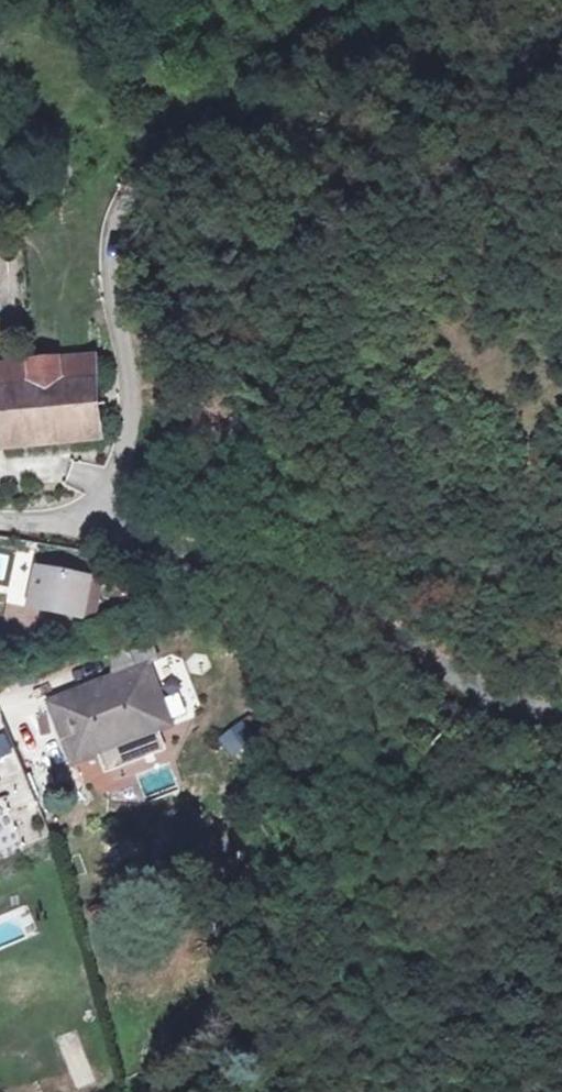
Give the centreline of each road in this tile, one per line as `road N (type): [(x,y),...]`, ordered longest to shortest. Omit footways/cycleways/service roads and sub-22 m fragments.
road 1 (unclassified): [(90,522),(128,445),(131,387),(112,253),(141,172),(190,115),(275,51),(368,0)]
road 2 (unclassified): [(561,704),(416,660),(333,617),(90,522)]

